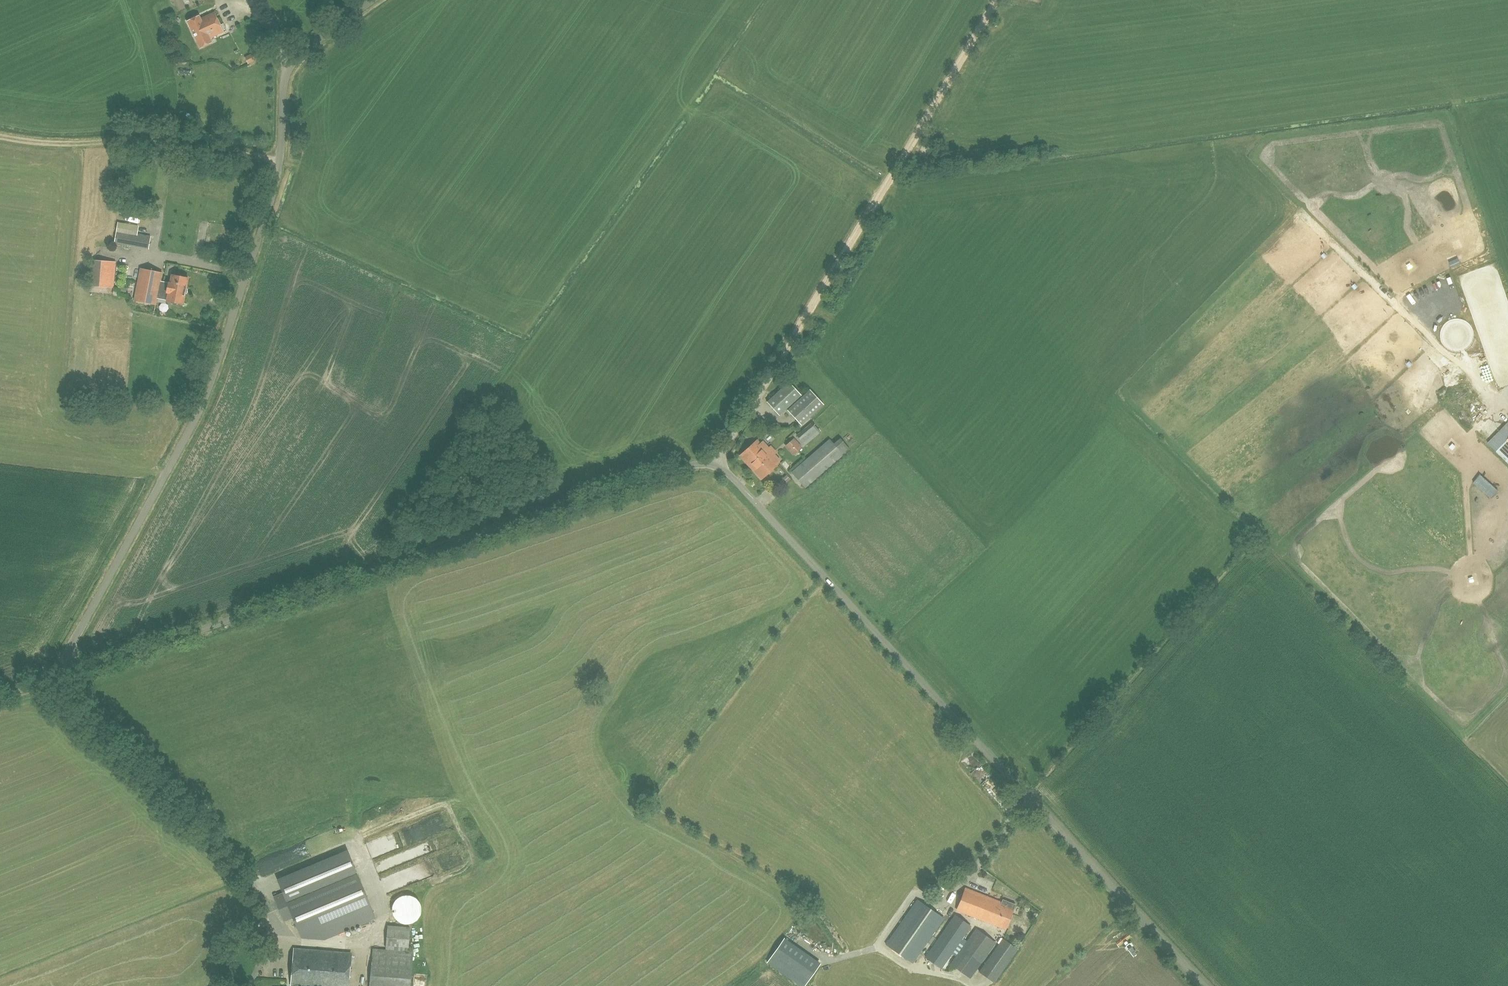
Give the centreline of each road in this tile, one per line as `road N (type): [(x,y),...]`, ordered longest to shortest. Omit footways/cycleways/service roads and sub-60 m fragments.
road 1 (unclassified): [(54,682),(212,383),(274,195),(288,67),(373,0)]
road 2 (unclassified): [(1206,985),(717,467)]
road 3 (unclassified): [(54,682),(477,533),(689,467),(717,467)]
road 4 (track): [(763,390),(995,0)]
road 5 (track): [(0,137),(164,142),(280,160)]

